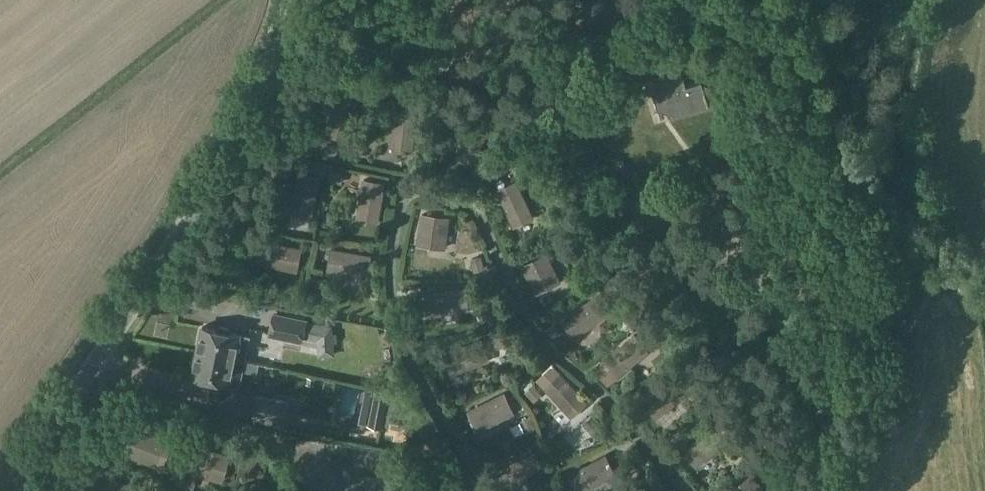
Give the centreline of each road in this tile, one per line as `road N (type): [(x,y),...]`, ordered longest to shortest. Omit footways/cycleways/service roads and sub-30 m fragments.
road 1 (unclassified): [(16,490),(212,198),(269,95),(309,0)]

